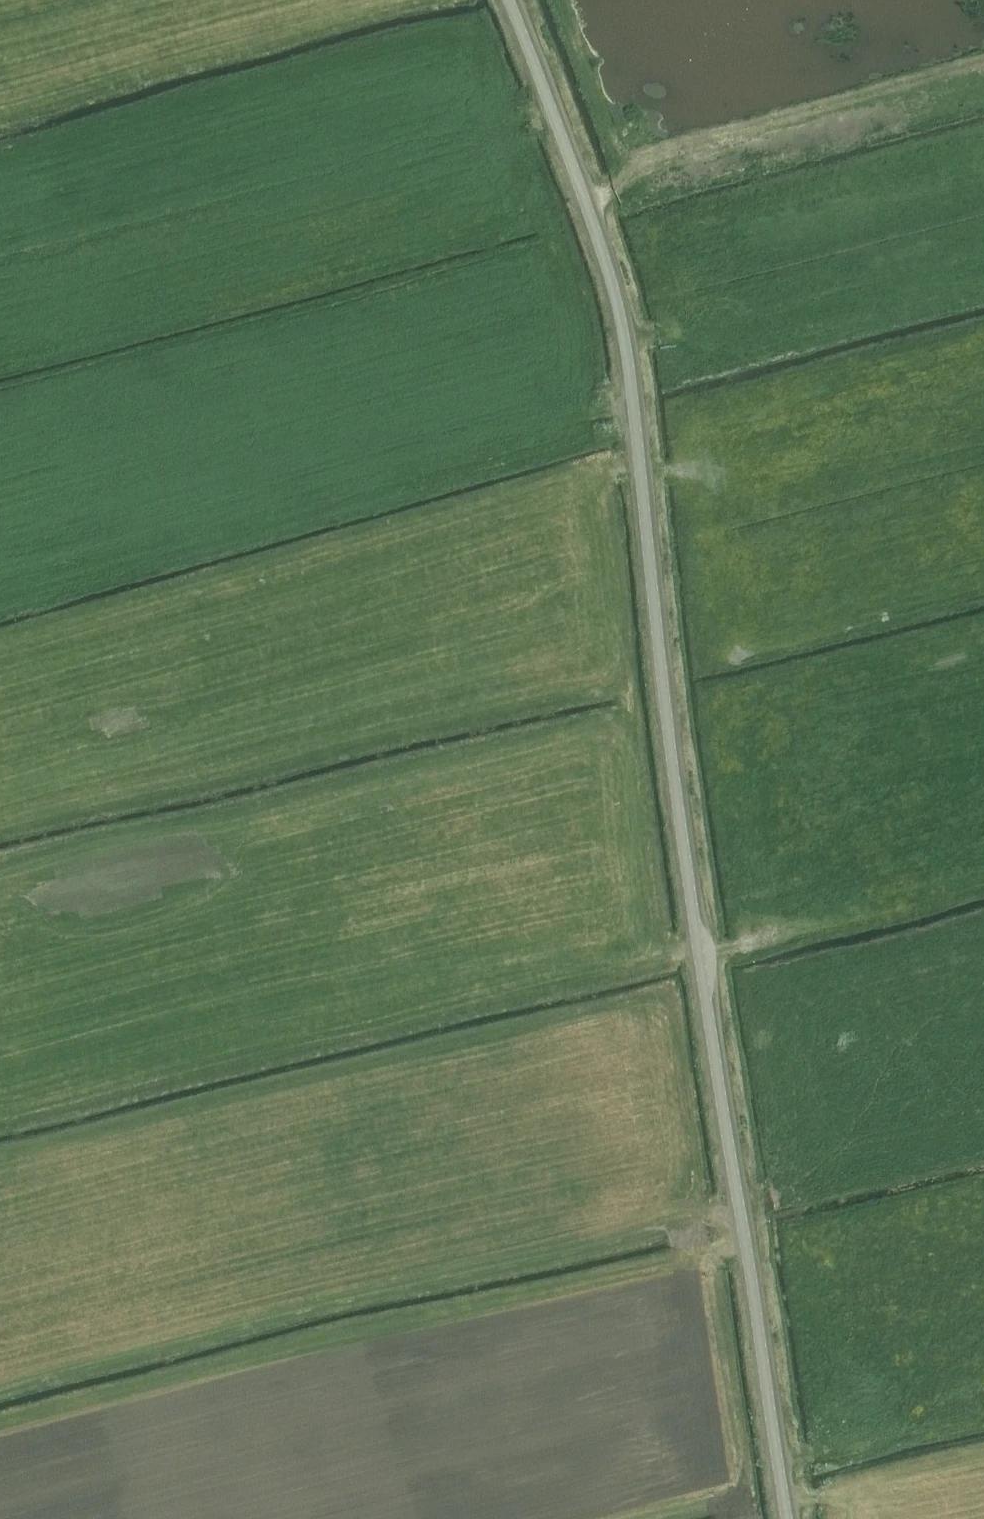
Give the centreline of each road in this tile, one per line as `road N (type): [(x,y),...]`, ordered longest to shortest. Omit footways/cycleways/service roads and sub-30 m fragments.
road 1 (unclassified): [(791,1518),(702,984),(623,331),(584,197),(507,0)]
road 2 (track): [(0,1386),(323,1295),(739,1206)]

